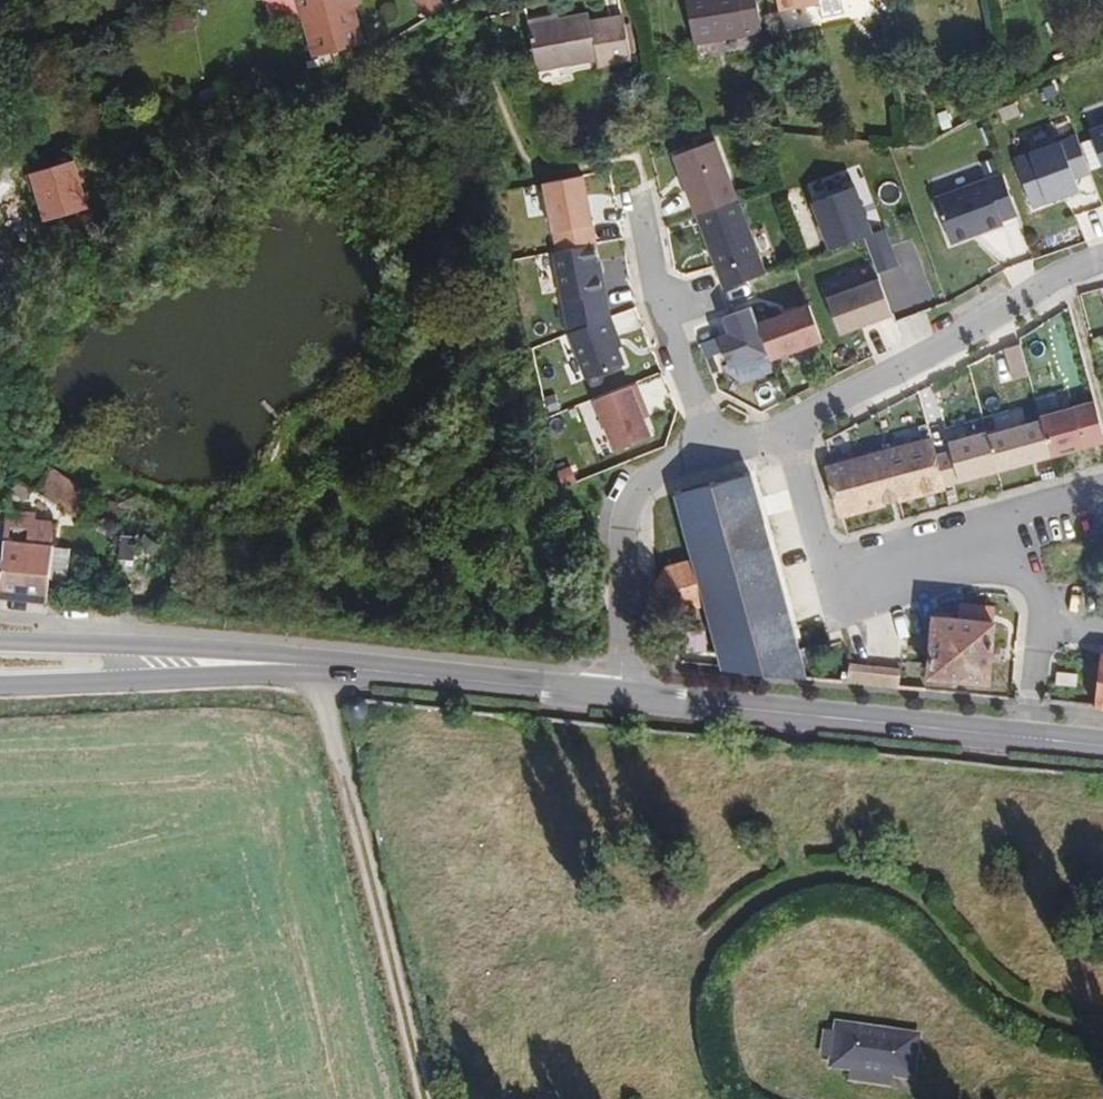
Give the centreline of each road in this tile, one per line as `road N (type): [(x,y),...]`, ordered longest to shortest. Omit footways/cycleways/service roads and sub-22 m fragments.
road 1 (track): [(696,969),(723,923),(764,889),(805,872),(848,875),(920,904),(1022,1009),(1102,1040)]
road 2 (primary): [(623,698),(1102,747)]
road 3 (residential): [(786,430),(825,565),(853,575),(1102,498)]
road 4 (residential): [(786,430),(1057,279),(1102,265)]
road 5 (primary): [(321,666),(0,646)]
road 6 (primary): [(0,684),(321,666)]
road 7 (residential): [(713,435),(650,472),(625,514),(623,698)]
road 8 (primary): [(321,666),(623,698)]
road 9 (residential): [(631,171),(664,307),(713,435)]

